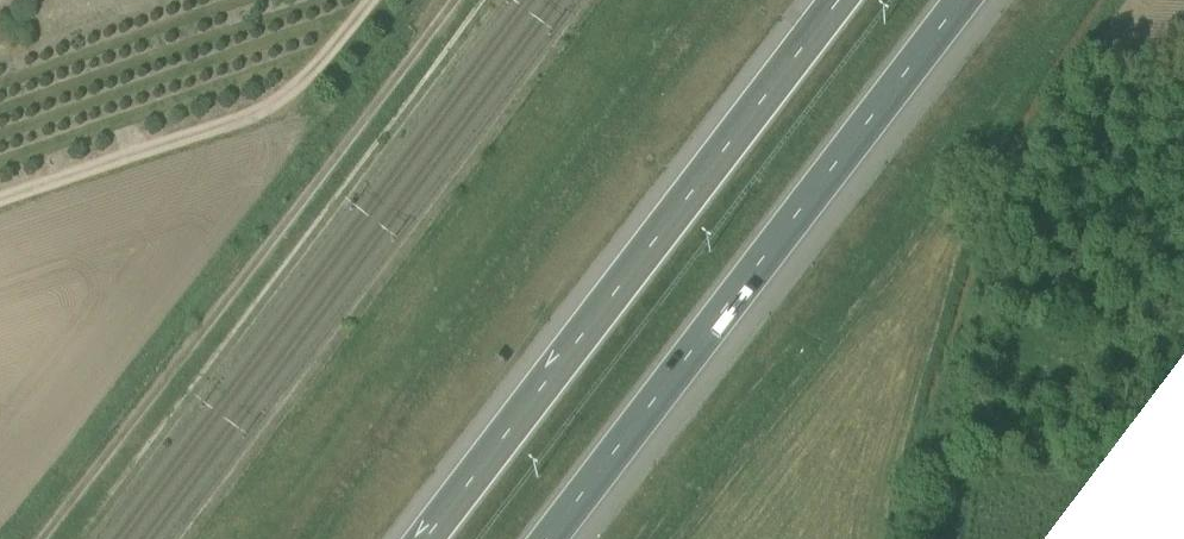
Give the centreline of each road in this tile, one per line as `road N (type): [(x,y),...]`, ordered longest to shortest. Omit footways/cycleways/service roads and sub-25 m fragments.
road 1 (motorway): [(845,0),(431,538)]
road 2 (motorway): [(558,538),(970,0)]
road 3 (track): [(370,0),(284,97),(0,200)]

